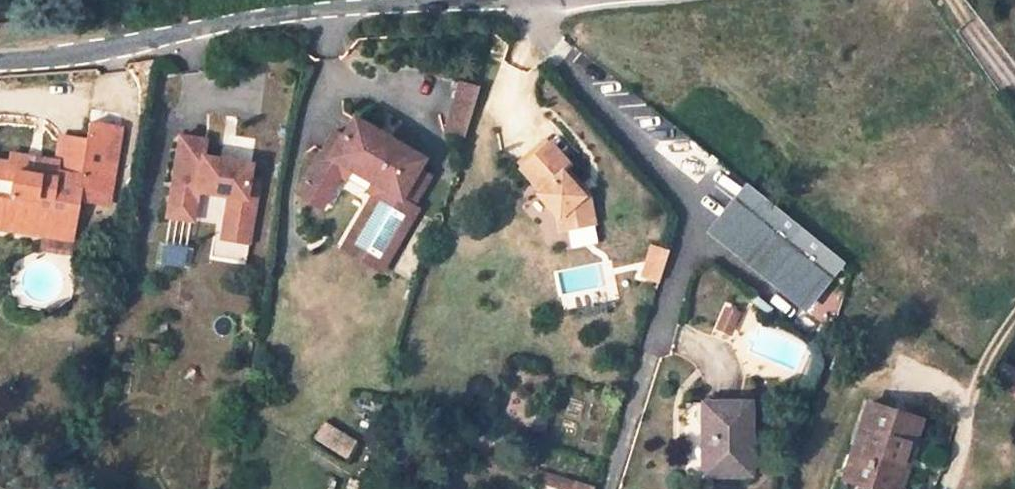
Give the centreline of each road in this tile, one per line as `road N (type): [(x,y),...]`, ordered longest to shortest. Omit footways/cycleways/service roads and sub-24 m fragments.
road 1 (unclassified): [(0,62),(304,11),(509,0)]

